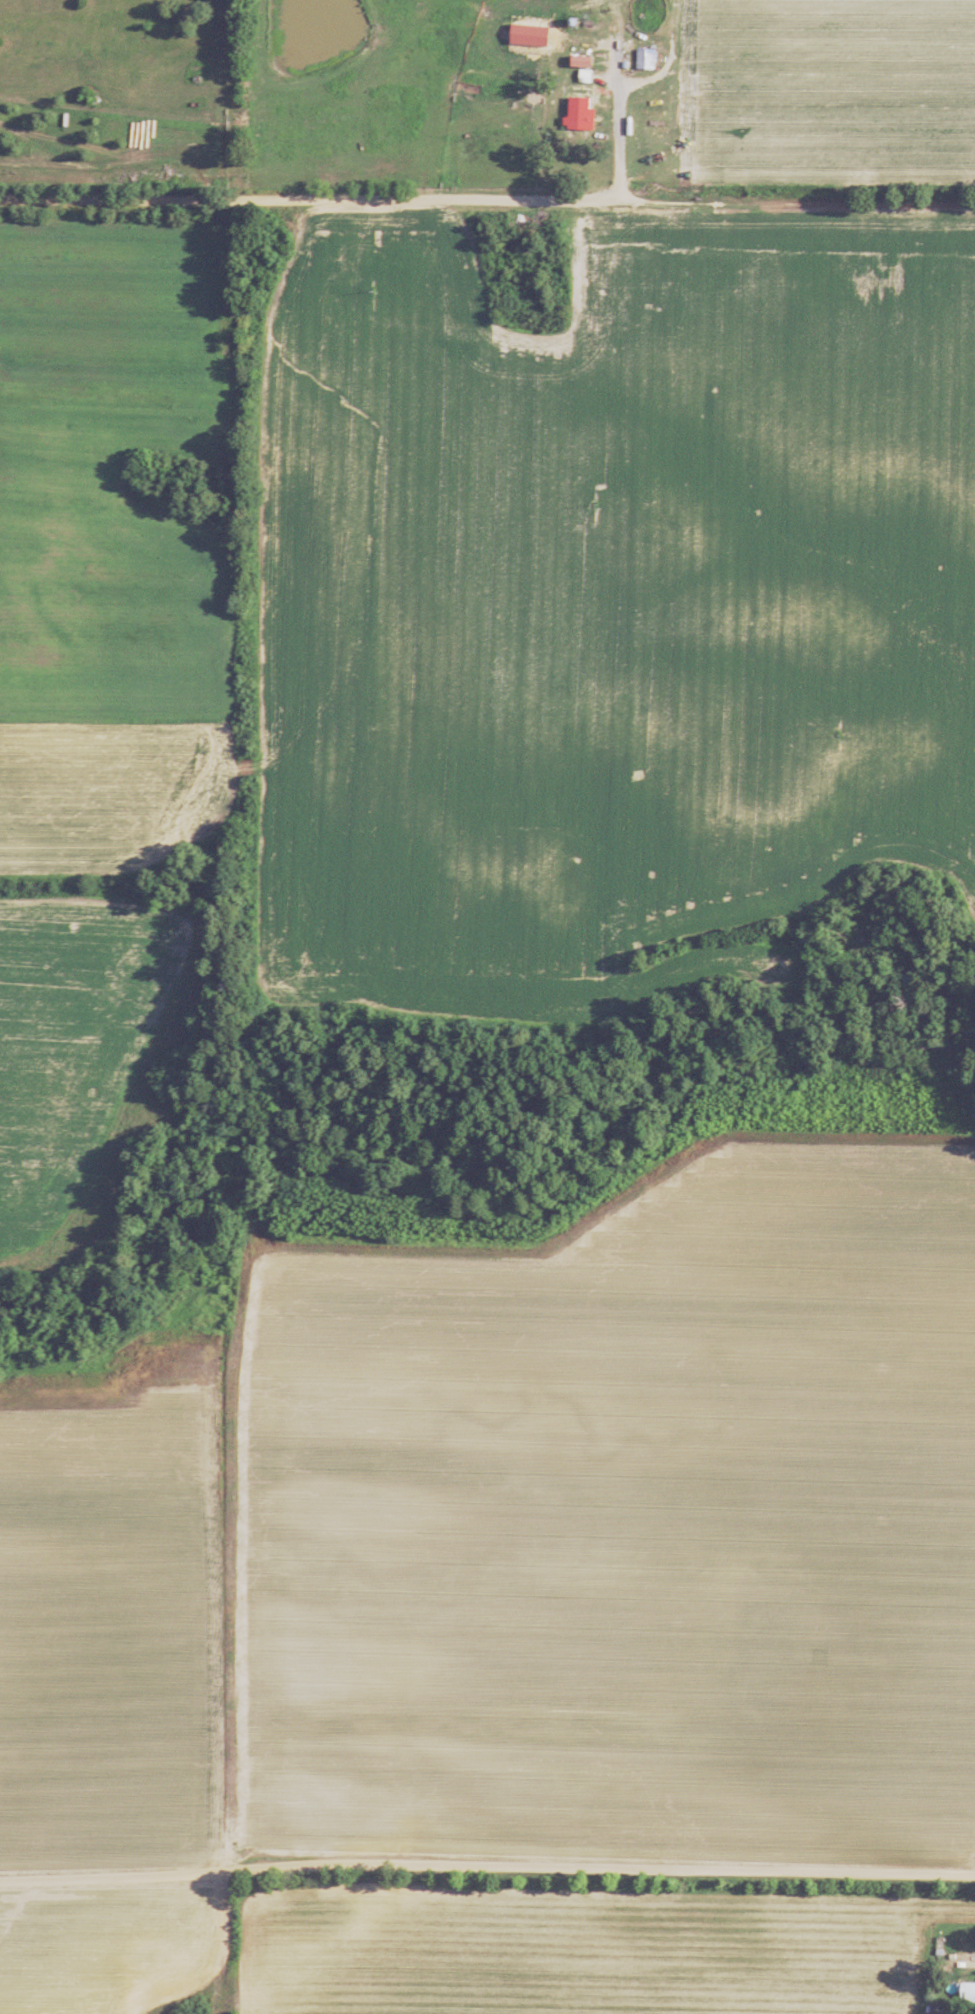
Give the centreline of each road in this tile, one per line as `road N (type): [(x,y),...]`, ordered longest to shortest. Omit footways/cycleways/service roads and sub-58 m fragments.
road 1 (track): [(974,1876),(406,1861),(0,1881)]
road 2 (residential): [(619,93),(613,201),(0,200)]

